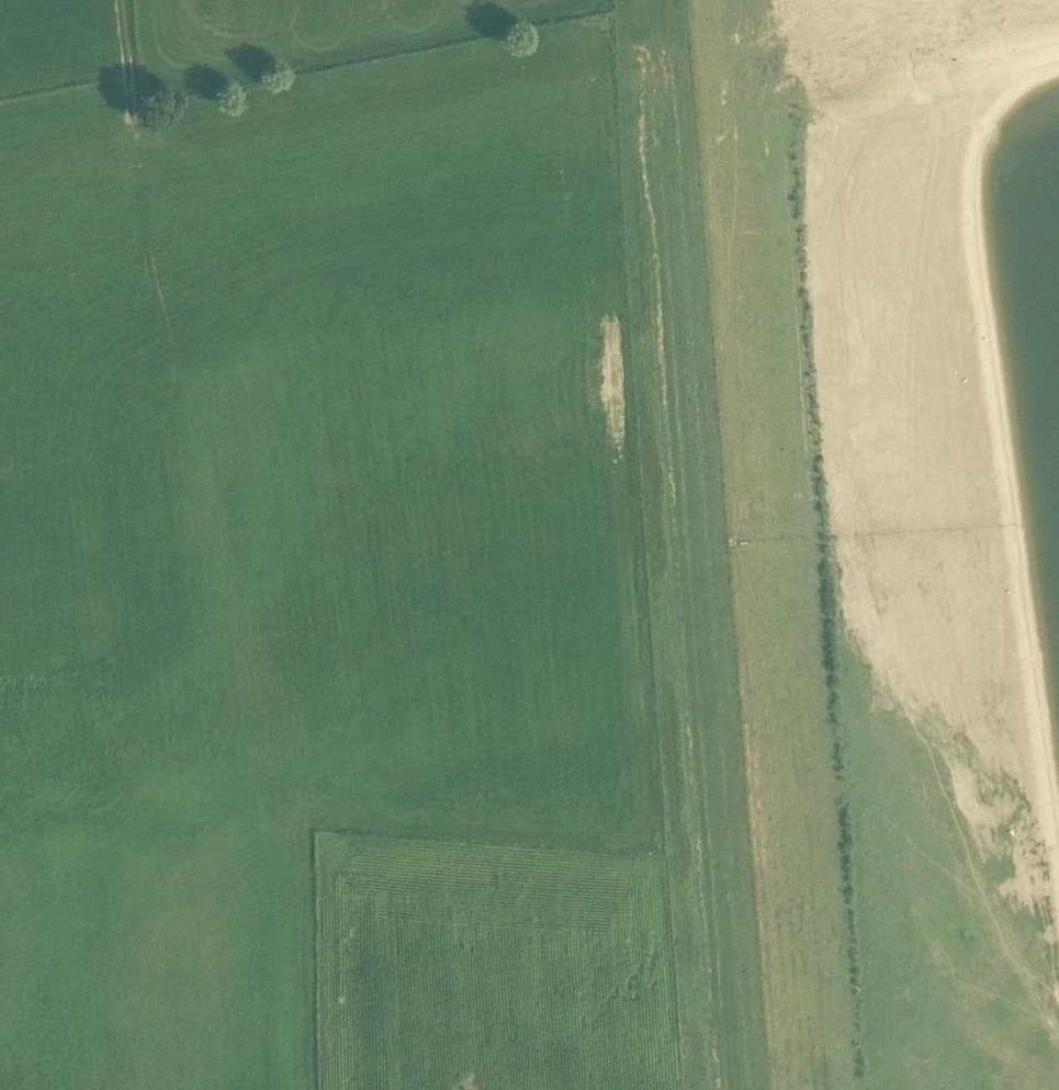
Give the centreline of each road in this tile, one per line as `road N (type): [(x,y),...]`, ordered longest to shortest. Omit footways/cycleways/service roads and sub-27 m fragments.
road 1 (track): [(735,126),(716,0)]

